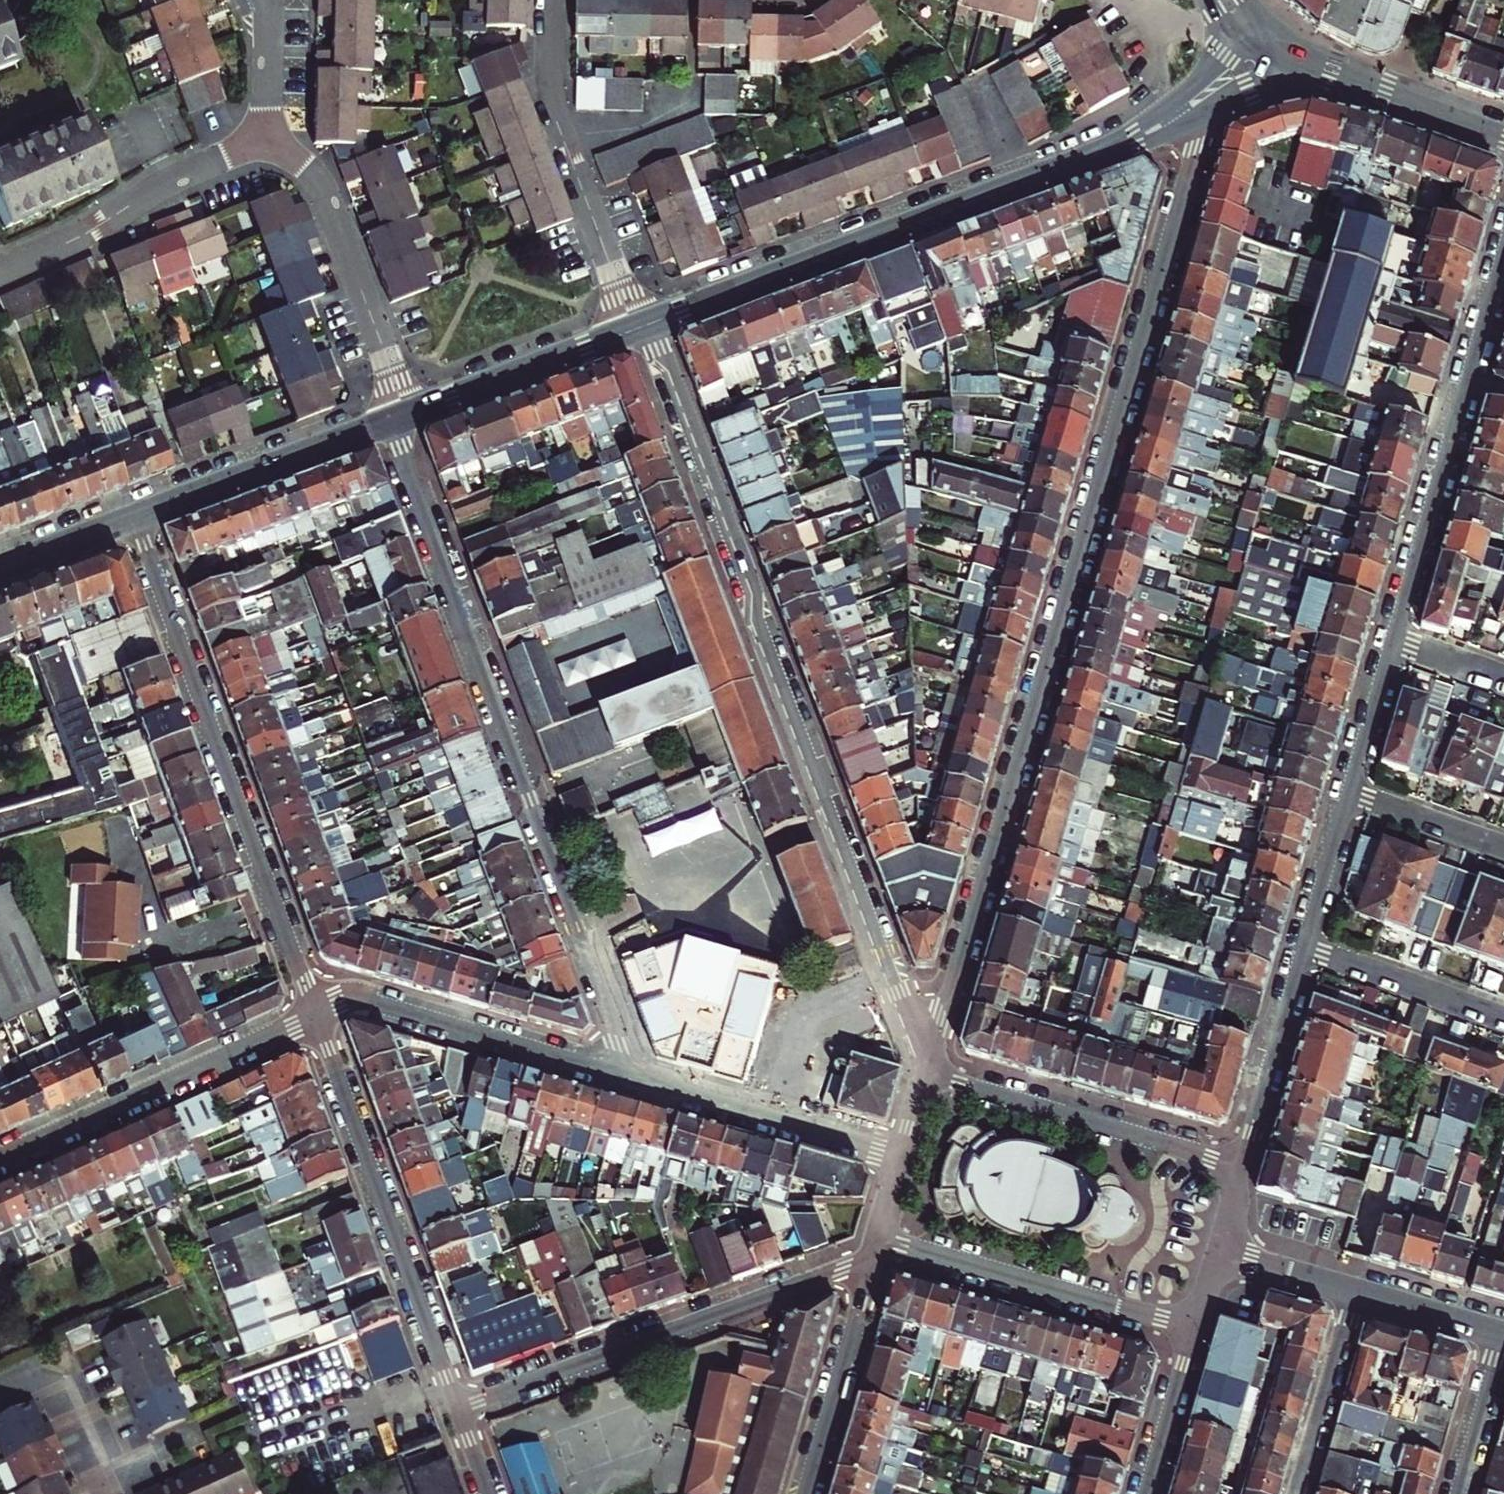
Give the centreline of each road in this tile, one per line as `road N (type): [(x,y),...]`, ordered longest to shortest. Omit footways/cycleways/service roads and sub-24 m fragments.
road 1 (residential): [(929,1057),(1191,168),(1186,124)]
road 2 (residential): [(929,1057),(645,325)]
road 3 (residential): [(389,422),(614,1021),(612,1073)]
road 4 (residential): [(315,1015),(134,518)]
road 5 (tertiary): [(645,325),(1087,158)]
road 6 (residential): [(457,1407),(871,1258)]
road 7 (residential): [(457,1407),(315,1015)]
road 8 (residential): [(1503,263),(1394,639)]
road 9 (residential): [(0,1159),(315,1015)]
road 10 (residential): [(551,0),(556,121),(633,329)]
road 11 (residential): [(877,1236),(1196,1327)]
road 12 (residential): [(1240,1165),(924,1073)]
road 13 (residential): [(405,416),(317,185),(267,140)]
road 14 (residential): [(315,1015),(368,1000),(612,1073)]
road 15 (residential): [(612,1073),(900,1157)]
road 16 (residential): [(267,140),(0,271)]
road 17 (tertiary): [(134,518),(389,422)]
road 18 (residential): [(803,1493),(871,1258)]
road 19 (tertiary): [(405,416),(633,329)]
road 20 (residential): [(1305,948),(1240,1165)]
road 21 (residential): [(1305,948),(1503,1018)]
road 22 (residential): [(1299,1493),(1358,1292)]
road 23 (secondary): [(1503,138),(1330,74)]
road 24 (residential): [(1196,1327),(1146,1493)]
road 25 (residential): [(1457,1493),(1503,1335)]
road 26 (residential): [(1503,849),(1349,794)]
road 27 (residential): [(1394,639),(1349,794)]
road 28 (residential): [(1349,794),(1305,948)]
road 29 (residential): [(1358,1292),(1503,1335)]
road 30 (residential): [(1217,1251),(1358,1292)]
road 31 (tertiary): [(0,568),(134,518)]
road 32 (residential): [(267,140),(270,0)]

